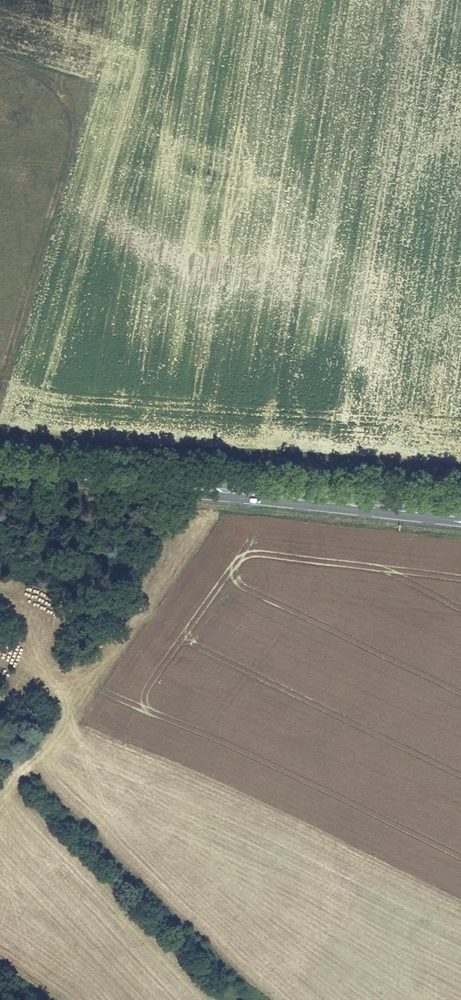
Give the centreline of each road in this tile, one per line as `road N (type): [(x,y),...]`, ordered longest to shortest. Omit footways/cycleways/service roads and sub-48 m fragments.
road 1 (primary): [(138,484),(460,521)]
road 2 (primary): [(460,500),(138,484)]
road 3 (primary): [(138,484),(0,473)]

